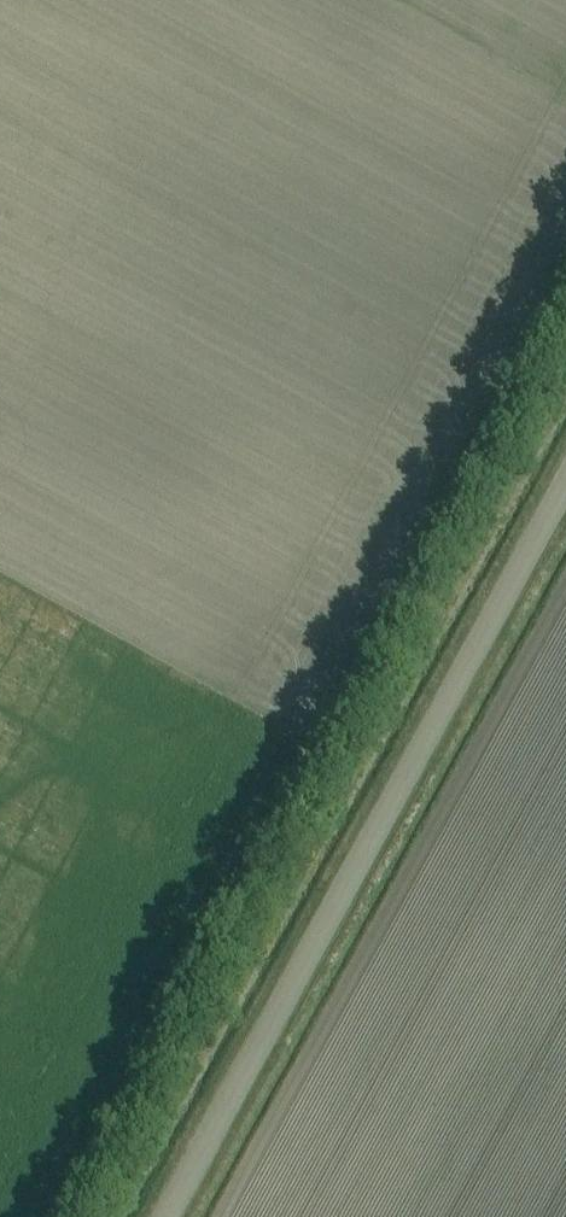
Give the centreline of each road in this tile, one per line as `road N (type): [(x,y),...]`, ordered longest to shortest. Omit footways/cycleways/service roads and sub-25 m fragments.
road 1 (track): [(565,275),(52,1216)]
road 2 (unclassified): [(166,1216),(565,484)]

